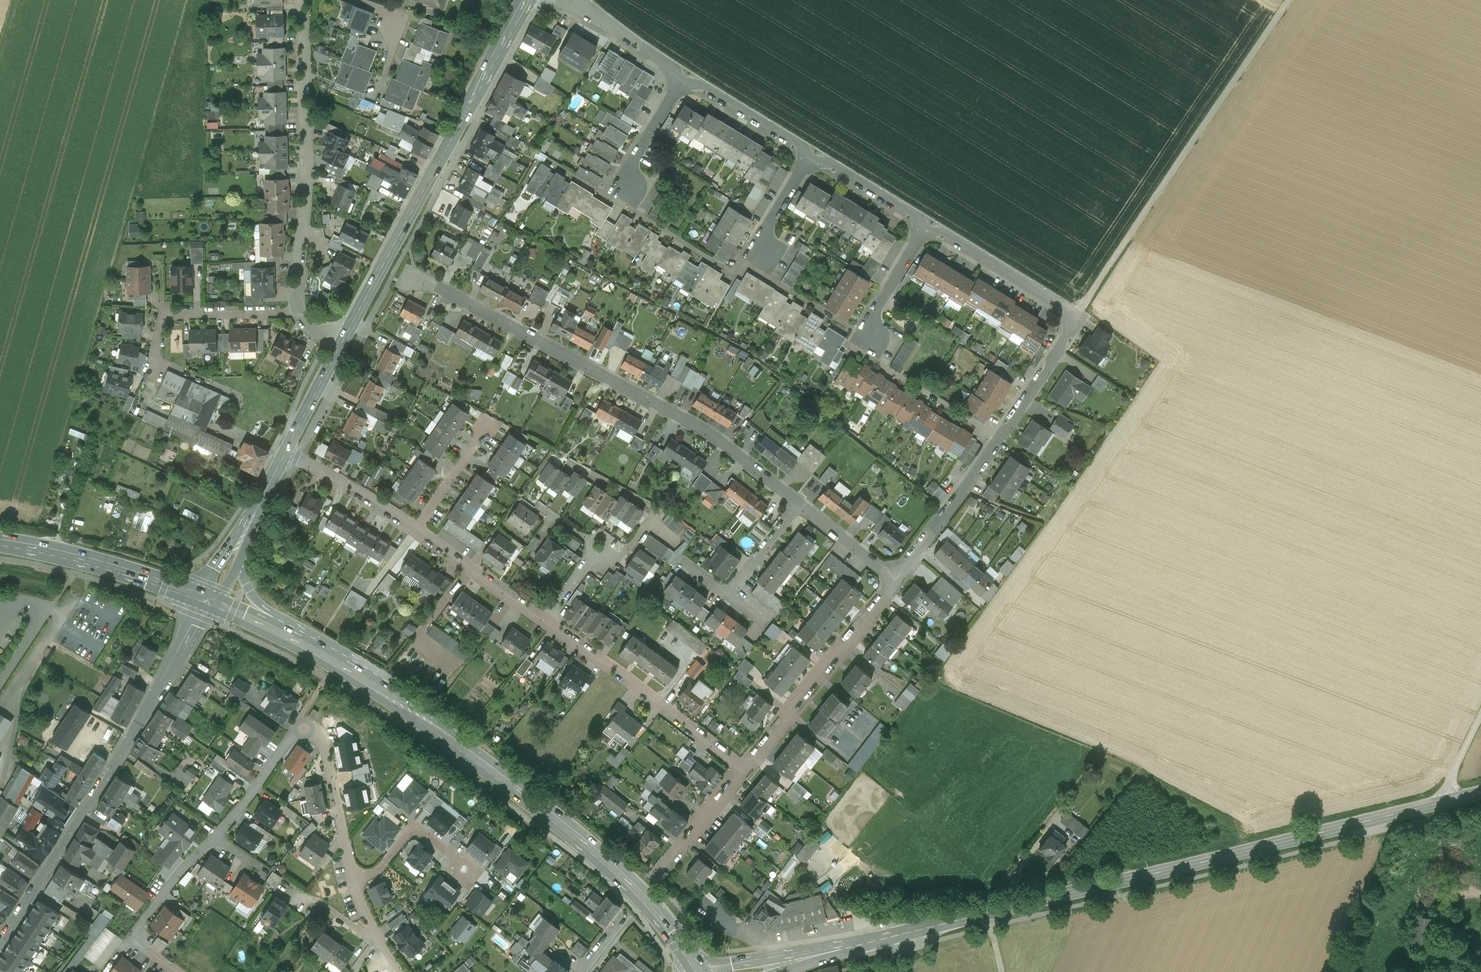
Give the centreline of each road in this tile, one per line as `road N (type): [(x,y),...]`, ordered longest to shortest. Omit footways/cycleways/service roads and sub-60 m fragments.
road 1 (secondary): [(752,971),(1480,793)]
road 2 (primary): [(280,632),(395,700),(601,858),(647,901),(700,971)]
road 3 (residential): [(896,581),(1075,319),(928,227)]
road 4 (residential): [(799,503),(702,428),(413,281)]
road 5 (residential): [(354,880),(322,734),(303,729),(179,874),(135,940)]
road 6 (residential): [(209,600),(0,945)]
road 7 (primary): [(528,0),(341,345)]
road 8 (track): [(1075,319),(1291,0)]
road 9 (residential): [(295,311),(309,206),(304,0)]
road 10 (residential): [(745,770),(546,622)]
road 11 (residential): [(745,770),(896,581)]
road 12 (primary): [(0,544),(209,600)]
road 13 (residential): [(295,311),(171,313),(162,320),(154,369)]
road 14 (residential): [(546,622),(415,529)]
road 15 (residential): [(415,529),(287,452)]
road 16 (residential): [(354,880),(378,871),(410,832),(421,831),(466,872)]
road 17 (residential): [(810,153),(687,74)]
road 18 (residential): [(657,879),(745,770)]
road 19 (residential): [(928,227),(810,153)]
road 20 (residential): [(687,74),(572,0)]
road 21 (residential): [(928,227),(886,292),(872,340)]
road 22 (residential): [(687,74),(630,185)]
road 23 (residential): [(896,581),(799,503)]
road 24 (residential): [(415,529),(486,428)]

